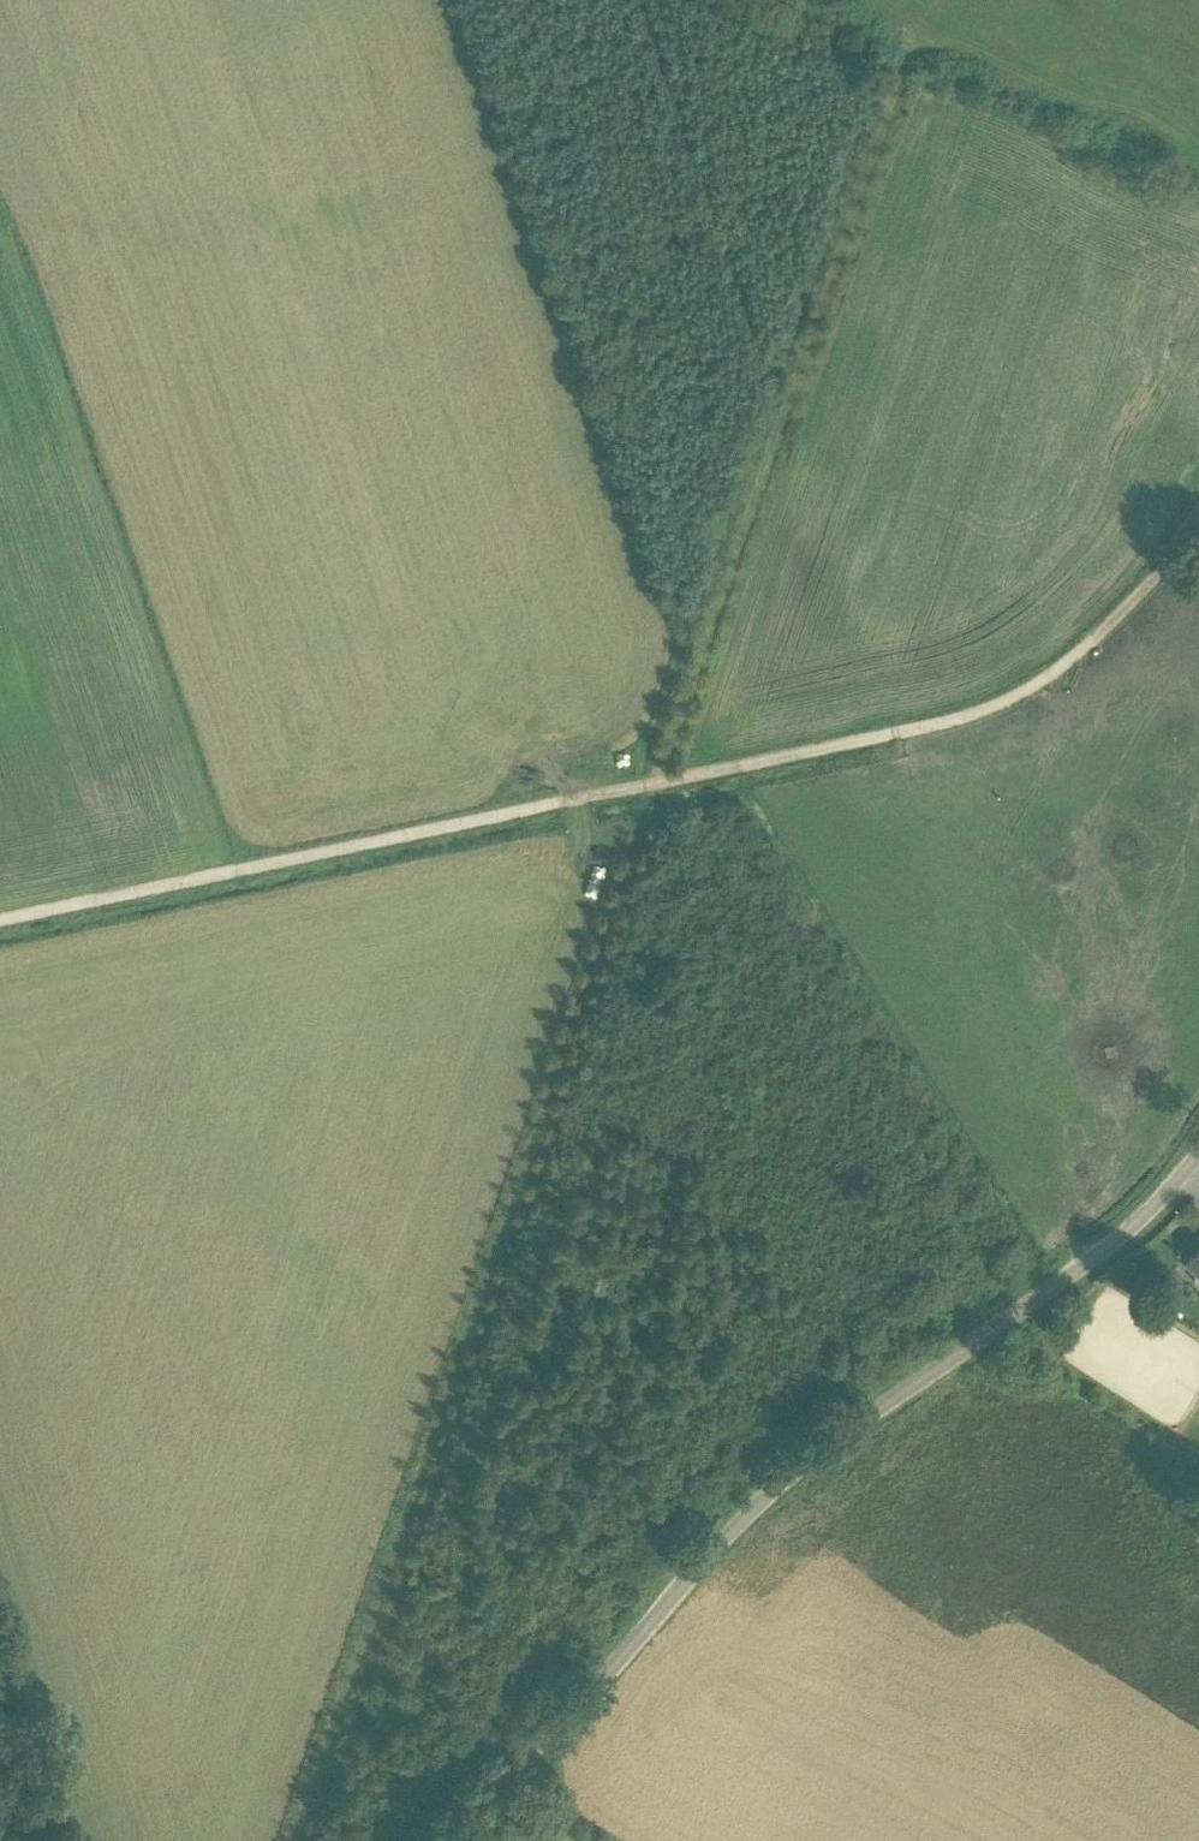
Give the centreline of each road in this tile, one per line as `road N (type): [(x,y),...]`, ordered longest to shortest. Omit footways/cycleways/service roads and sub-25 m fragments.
road 1 (unclassified): [(449,1840),(661,1601),(810,1455),(1084,1267),(1161,1203),(1198,1158)]
road 2 (track): [(56,1840),(0,1677)]

